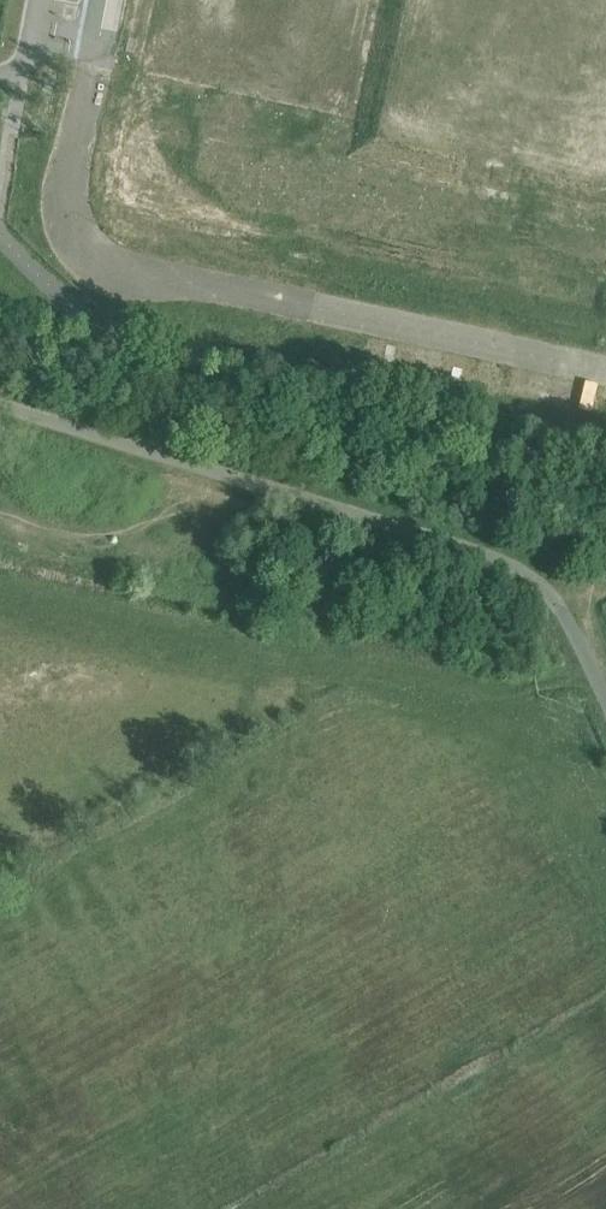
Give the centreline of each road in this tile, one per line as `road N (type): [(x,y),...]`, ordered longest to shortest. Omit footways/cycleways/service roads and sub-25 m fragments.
road 1 (unclassified): [(97,49),(63,217),(102,268),(217,284),(605,368)]

